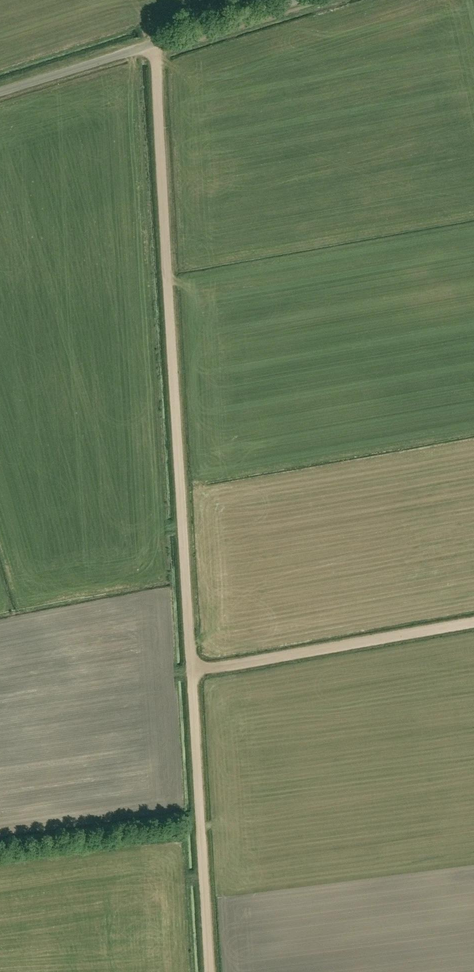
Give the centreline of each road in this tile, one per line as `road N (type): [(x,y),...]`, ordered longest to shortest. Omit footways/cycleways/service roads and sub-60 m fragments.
road 1 (track): [(154,44),(192,671)]
road 2 (unclassified): [(0,92),(295,0)]
road 3 (track): [(192,671),(209,971)]
road 4 (track): [(192,671),(473,622)]

